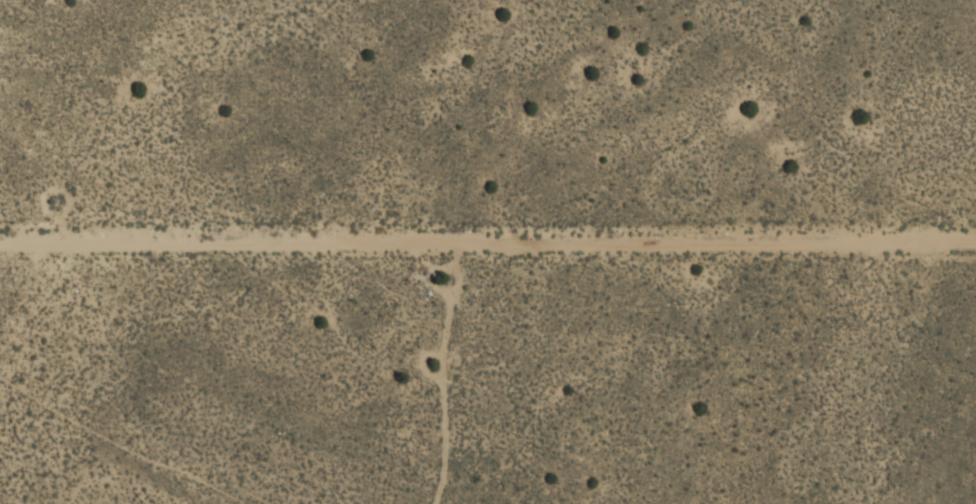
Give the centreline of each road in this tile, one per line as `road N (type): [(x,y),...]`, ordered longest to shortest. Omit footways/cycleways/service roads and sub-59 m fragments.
road 1 (tertiary): [(975,241),(0,243)]

